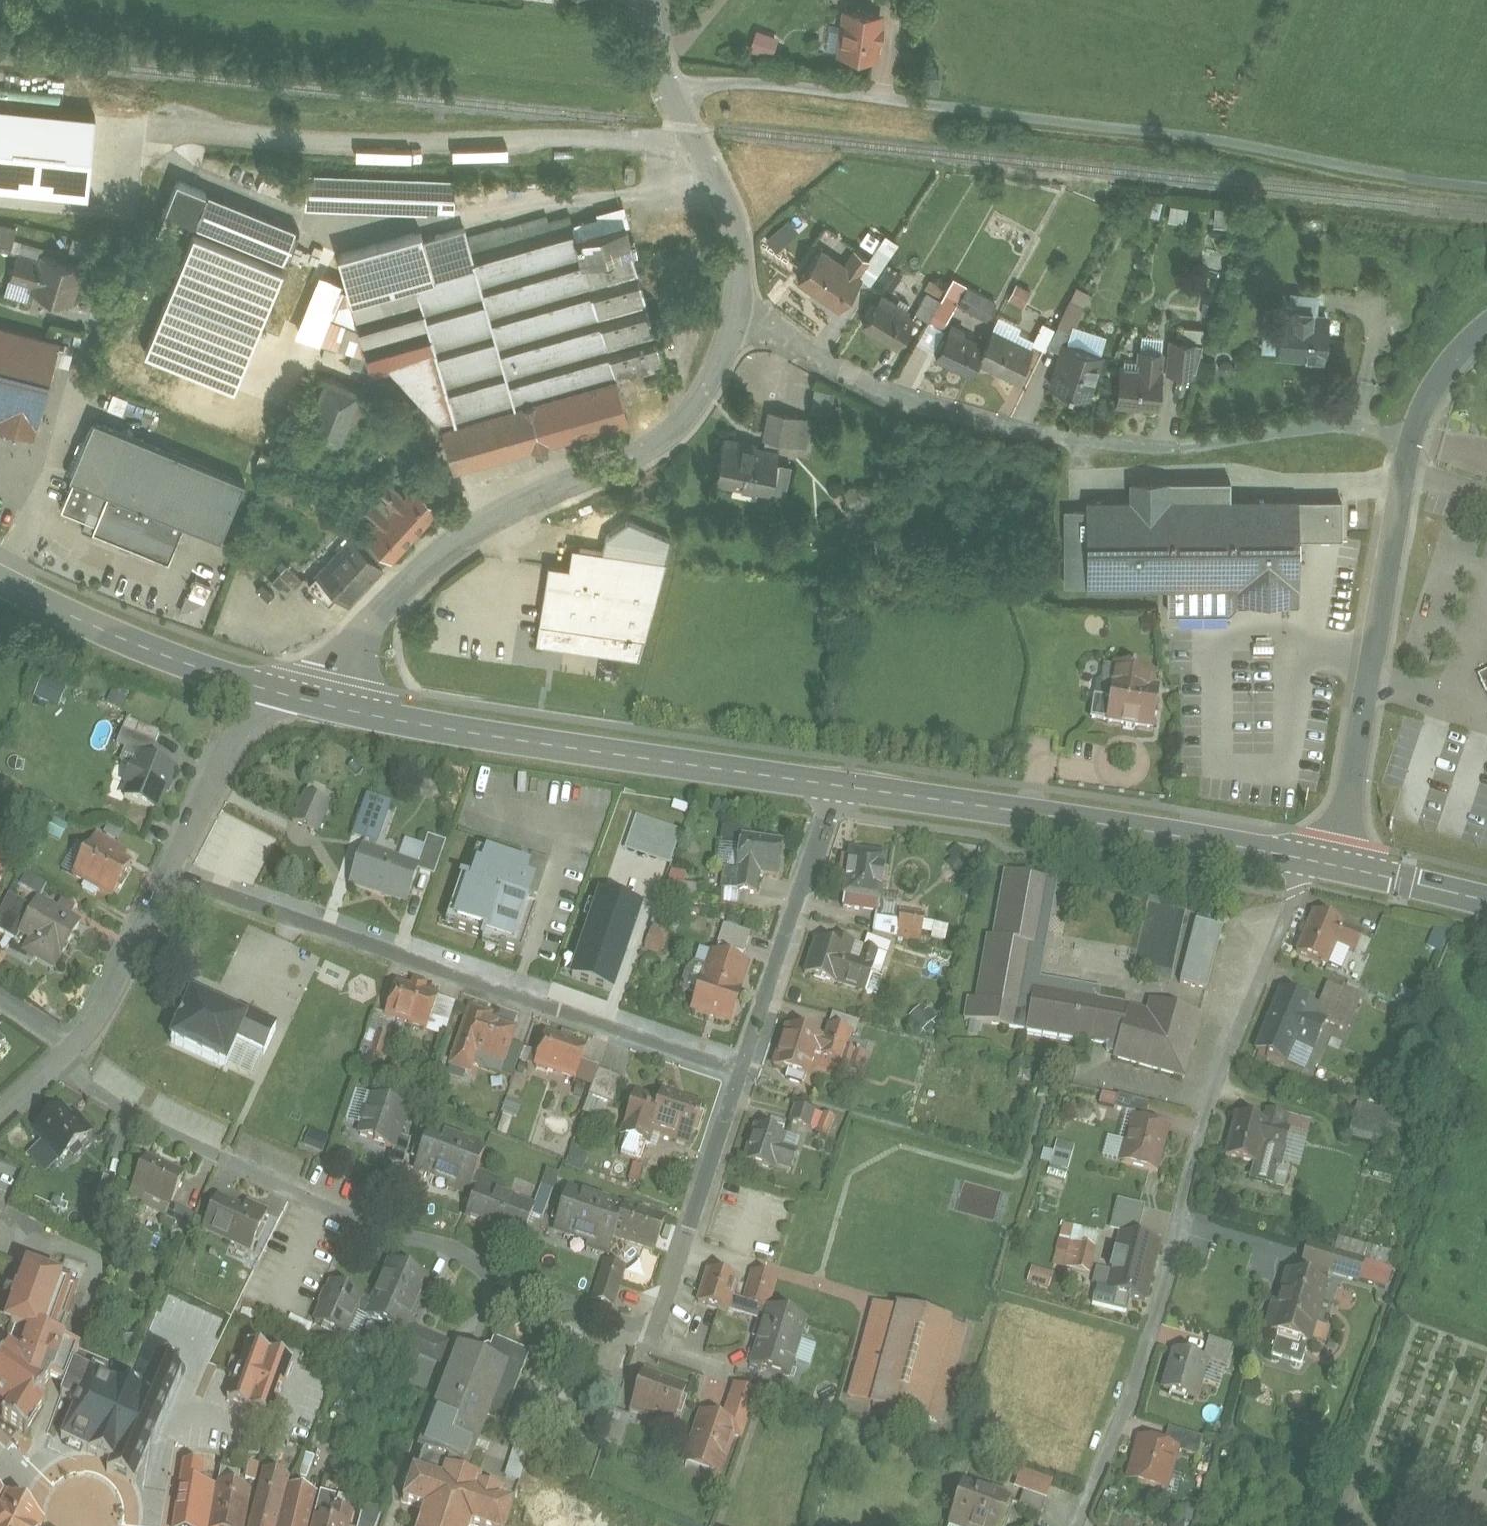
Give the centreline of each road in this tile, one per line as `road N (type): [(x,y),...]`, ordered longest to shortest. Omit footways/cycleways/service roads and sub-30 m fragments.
road 1 (residential): [(747,1064),(653,1342),(157,1120),(61,1060)]
road 2 (residential): [(671,89),(741,83),(913,103),(1486,186)]
road 3 (residential): [(1410,439),(1355,426),(1209,448),(1057,437),(915,405),(742,318)]
road 4 (residential): [(747,1064),(162,862)]
road 5 (unclassified): [(330,701),(356,639),(419,575),(489,523),(672,438),(695,413),(742,318)]
road 6 (secondary): [(842,786),(466,730),(330,701)]
road 7 (secondary): [(1333,864),(842,786)]
road 8 (residential): [(1333,864),(1410,439)]
road 9 (residential): [(842,786),(747,1064)]
road 10 (secondary): [(265,685),(136,641),(0,579)]
road 11 (unclassified): [(742,318),(741,257),(671,89)]
road 12 (residential): [(265,685),(162,862)]
road 13 (residential): [(162,862),(97,1019),(76,1043)]
road 14 (secondary): [(1486,902),(1333,864)]
road 15 (residential): [(1410,439),(1450,358),(1486,327)]
road 16 (residential): [(0,1440),(102,1525)]

